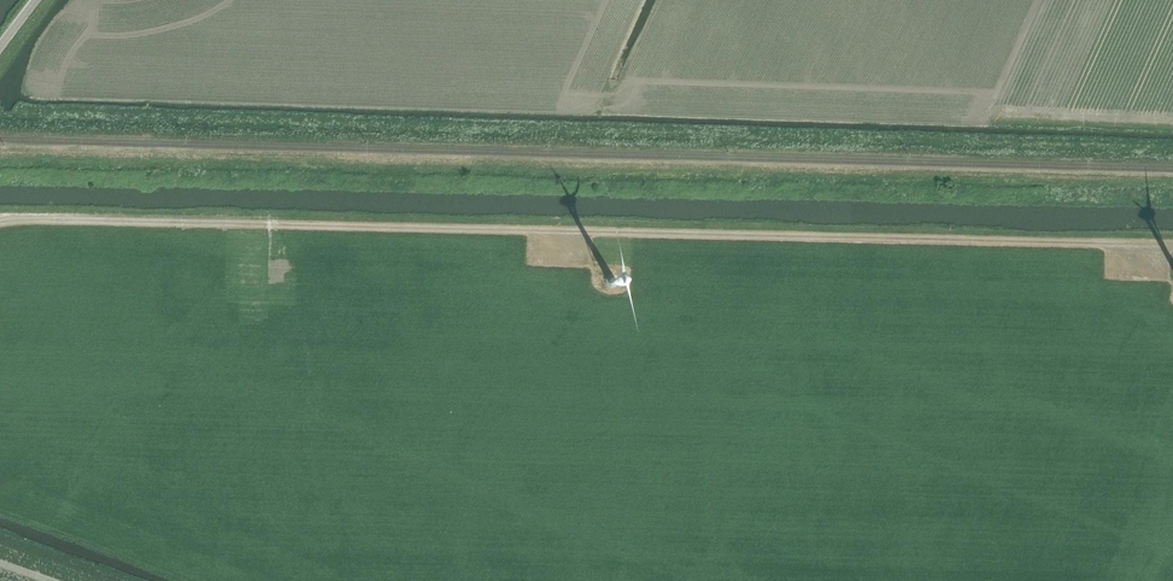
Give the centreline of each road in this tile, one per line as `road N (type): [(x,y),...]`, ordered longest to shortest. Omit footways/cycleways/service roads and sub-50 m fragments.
road 1 (track): [(1172,244),(0,219)]

